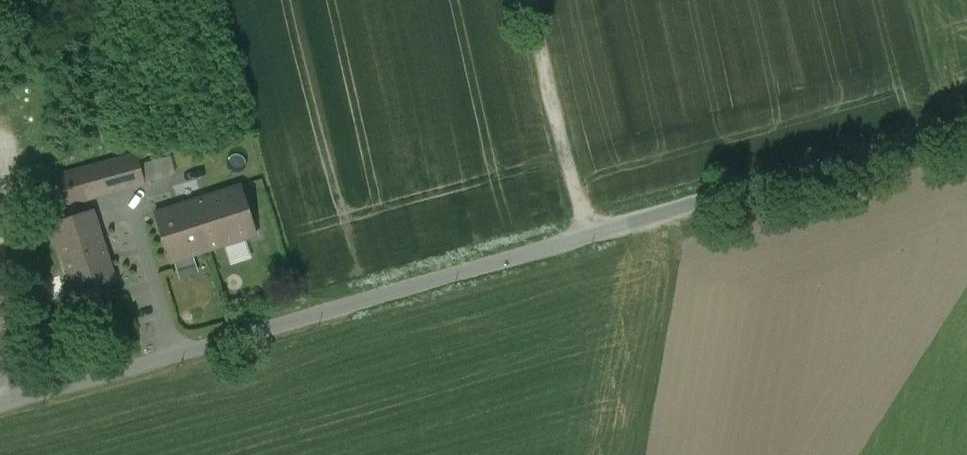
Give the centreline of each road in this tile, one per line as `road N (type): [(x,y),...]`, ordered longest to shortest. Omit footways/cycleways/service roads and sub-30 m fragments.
road 1 (unclassified): [(0,411),(966,129)]
road 2 (track): [(533,0),(588,236)]

